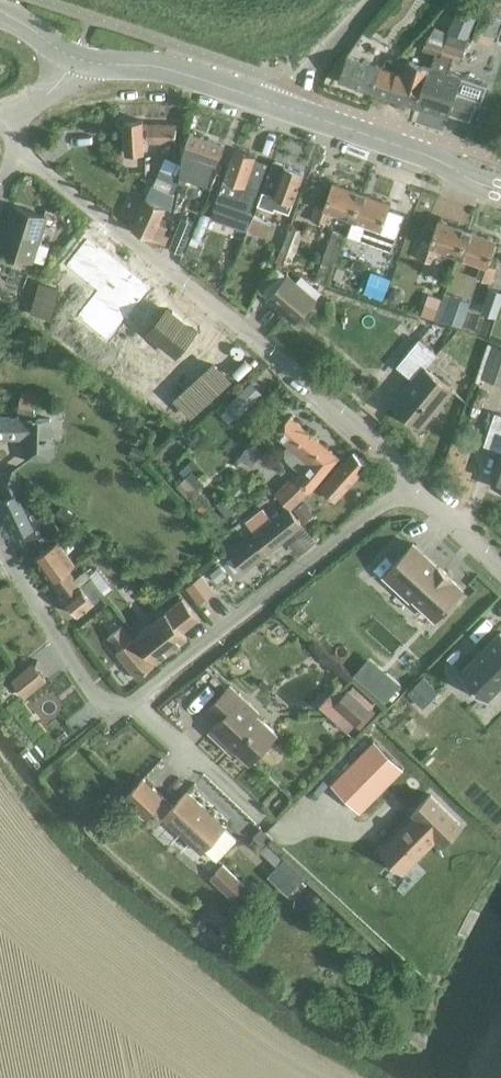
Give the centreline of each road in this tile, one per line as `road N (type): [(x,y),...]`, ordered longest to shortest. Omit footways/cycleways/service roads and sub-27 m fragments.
road 1 (residential): [(410,486),(398,459),(294,368),(12,156)]
road 2 (residential): [(134,703),(410,486)]
road 3 (residential): [(134,703),(117,711),(99,703),(0,542)]
road 4 (secondary): [(500,190),(292,108)]
road 5 (secondary): [(292,108),(164,70),(77,58)]
road 6 (residential): [(268,824),(134,703)]
road 7 (residential): [(292,108),(373,0)]
road 8 (residential): [(410,486),(500,565)]

